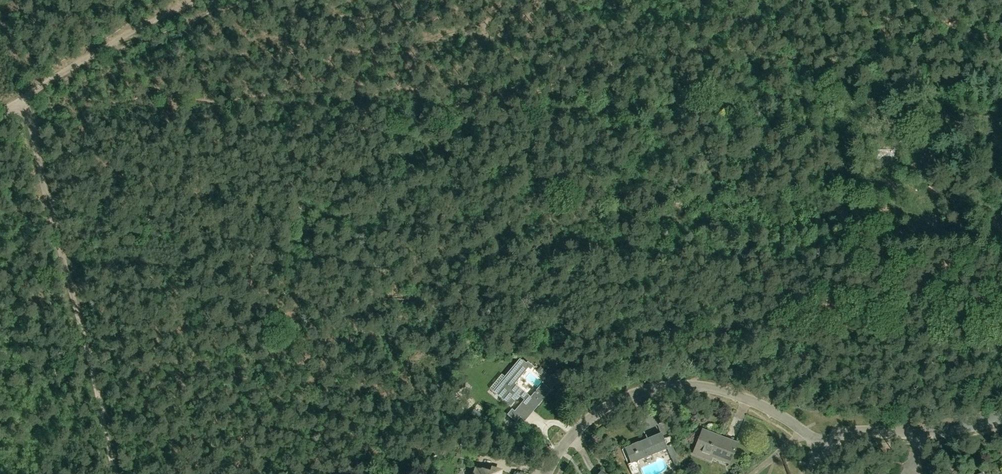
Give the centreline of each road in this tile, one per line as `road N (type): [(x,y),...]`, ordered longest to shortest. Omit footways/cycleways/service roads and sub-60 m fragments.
road 1 (residential): [(547,473),(592,416),(668,386),(727,392),(824,441)]
road 2 (residential): [(824,441),(1001,417)]
road 3 (track): [(1001,335),(860,331)]

